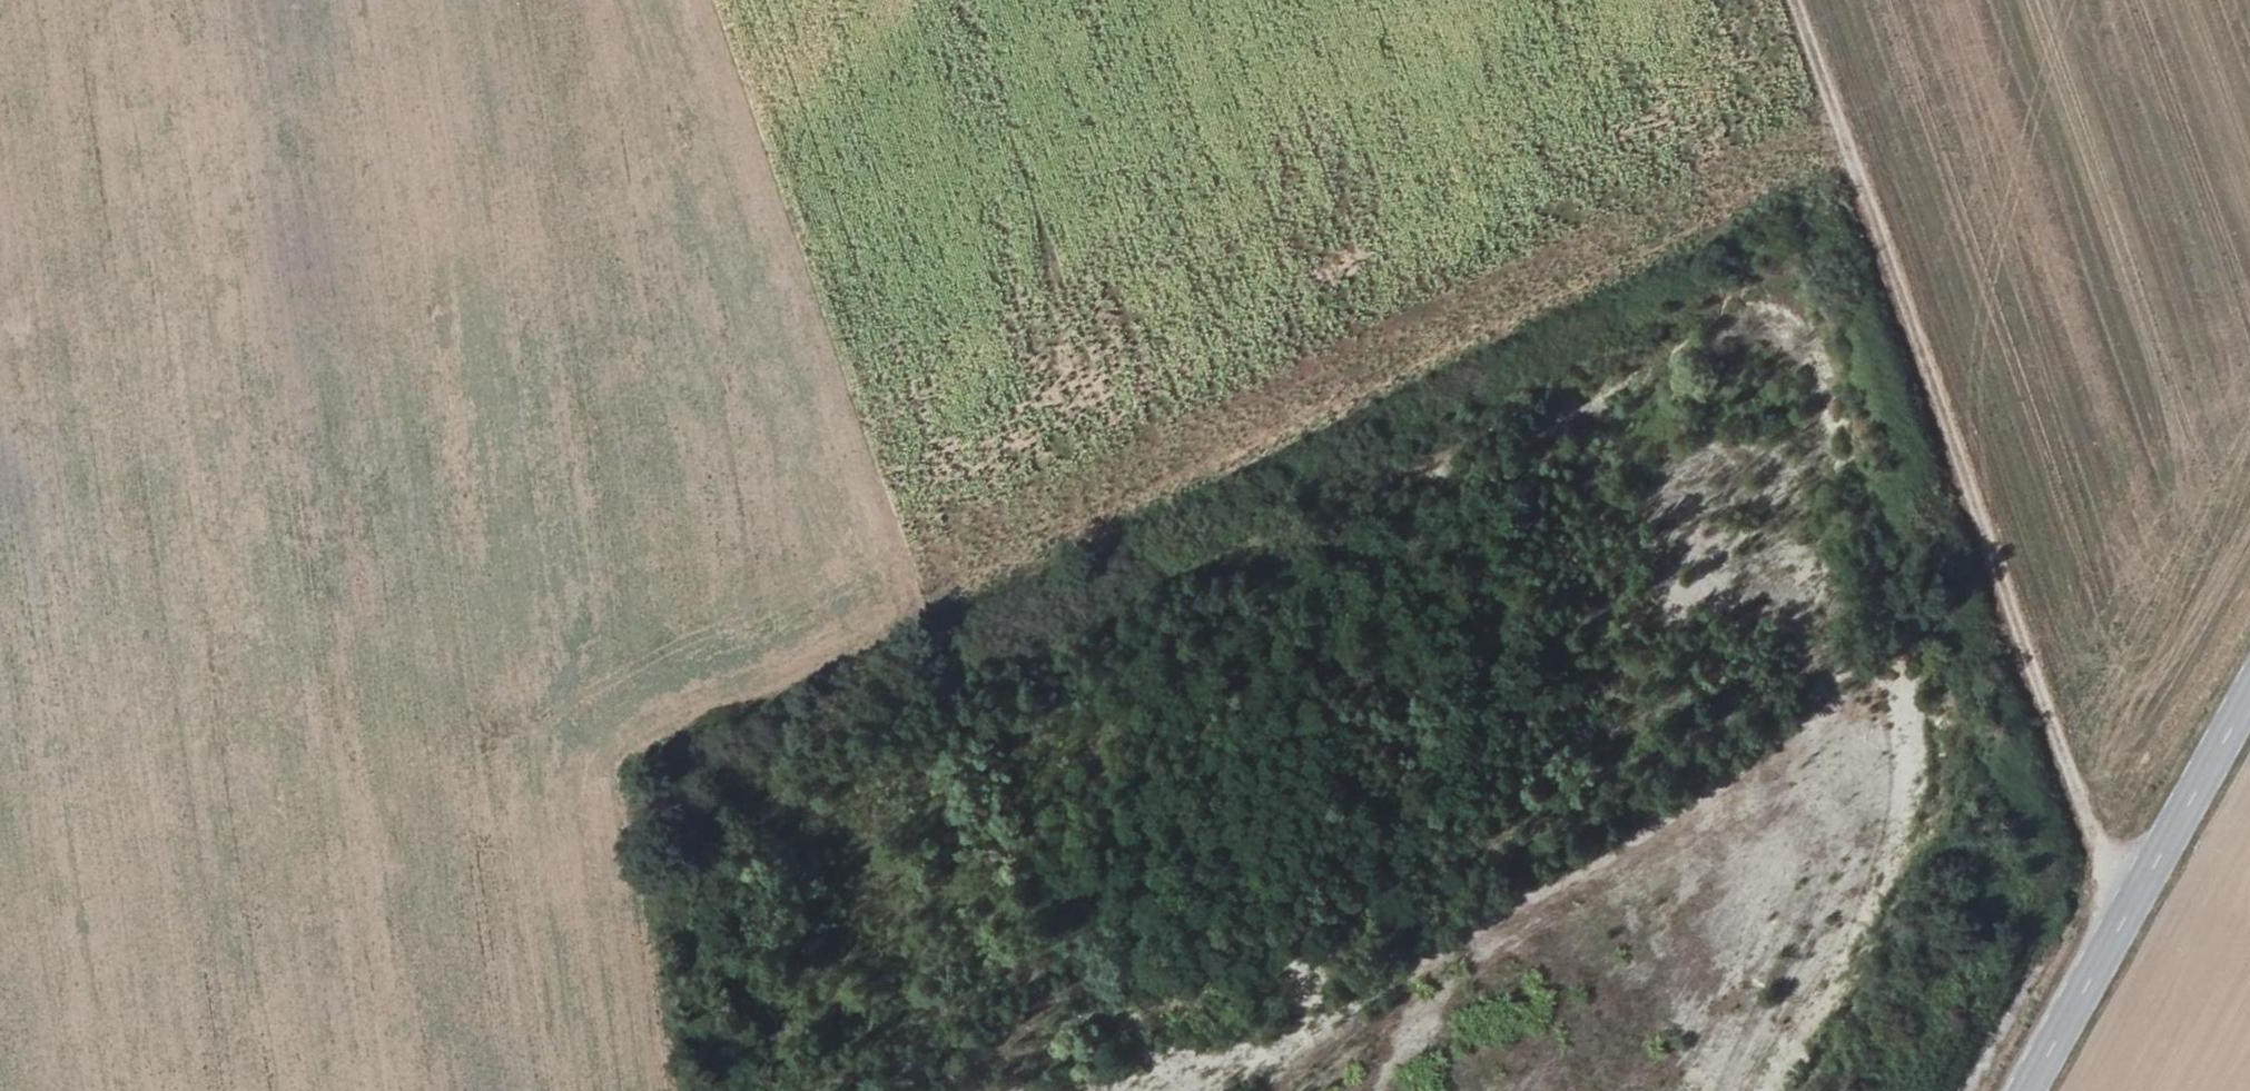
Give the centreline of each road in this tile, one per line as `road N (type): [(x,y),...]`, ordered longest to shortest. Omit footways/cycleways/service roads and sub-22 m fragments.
road 1 (track): [(1794,0),(2088,820),(2105,860),(2137,895)]
road 2 (primary): [(2026,1090),(2249,694)]

